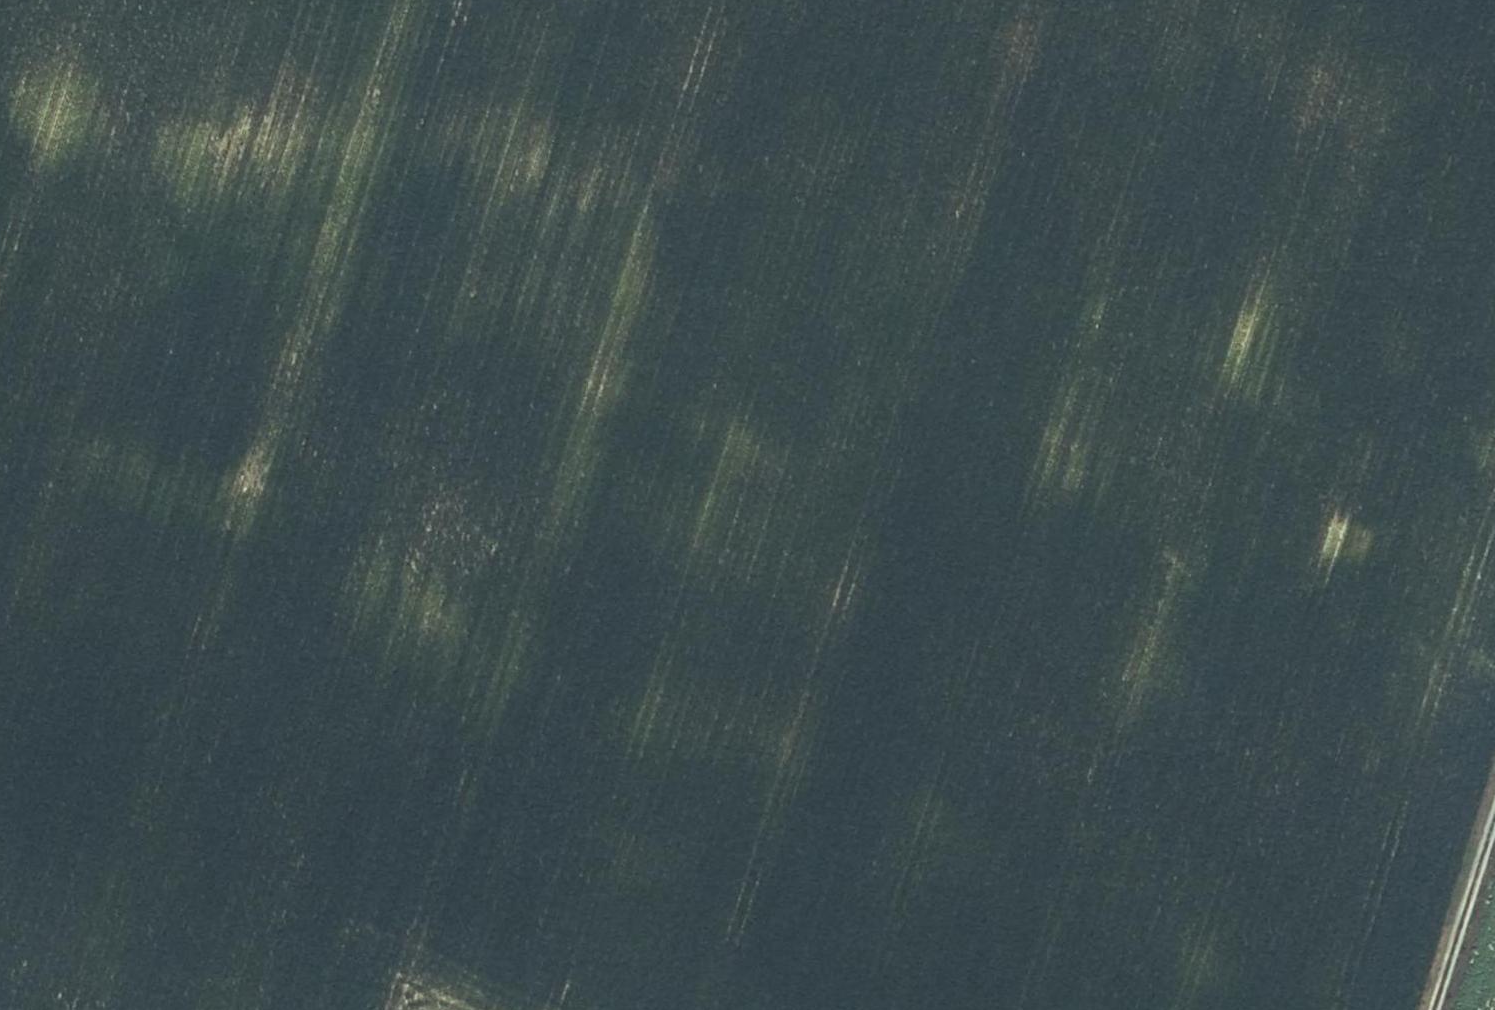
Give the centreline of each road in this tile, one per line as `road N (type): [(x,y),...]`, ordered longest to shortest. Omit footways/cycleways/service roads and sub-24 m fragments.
road 1 (track): [(1435,1009),(1494,822)]

